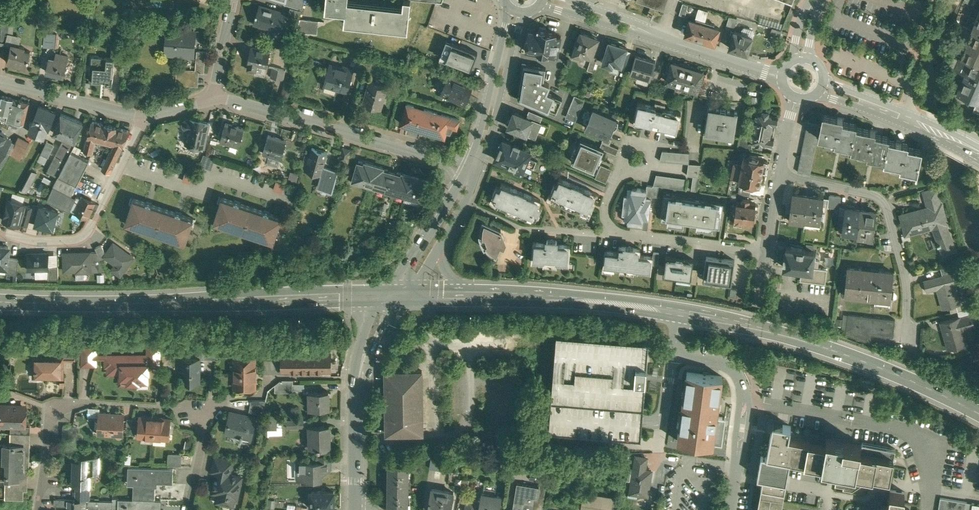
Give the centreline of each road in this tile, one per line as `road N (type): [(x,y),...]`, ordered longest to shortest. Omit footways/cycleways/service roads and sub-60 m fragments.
road 1 (secondary): [(0,301),(384,297)]
road 2 (secondary): [(678,312),(827,348),(978,413)]
road 3 (residential): [(213,97),(466,171)]
road 4 (residential): [(780,177),(885,202),(901,263),(902,335)]
road 5 (residential): [(730,509),(744,395),(735,371),(679,356),(678,312)]
road 6 (secondary): [(479,296),(678,312)]
road 7 (residential): [(291,200),(215,174),(207,190),(122,162)]
road 8 (secondary): [(507,5),(466,171)]
road 9 (tertiary): [(978,153),(821,89)]
road 10 (secondary): [(477,174),(524,13)]
road 11 (residential): [(0,232),(80,237),(122,162)]
road 12 (residential): [(613,235),(766,255)]
road 13 (secondary): [(466,171),(384,297)]
road 14 (residential): [(0,81),(144,116)]
road 15 (tertiary): [(537,7),(663,40)]
road 16 (secondary): [(356,509),(358,380)]
road 17 (tertiary): [(783,80),(663,40)]
road 18 (residential): [(493,216),(524,229),(613,235)]

